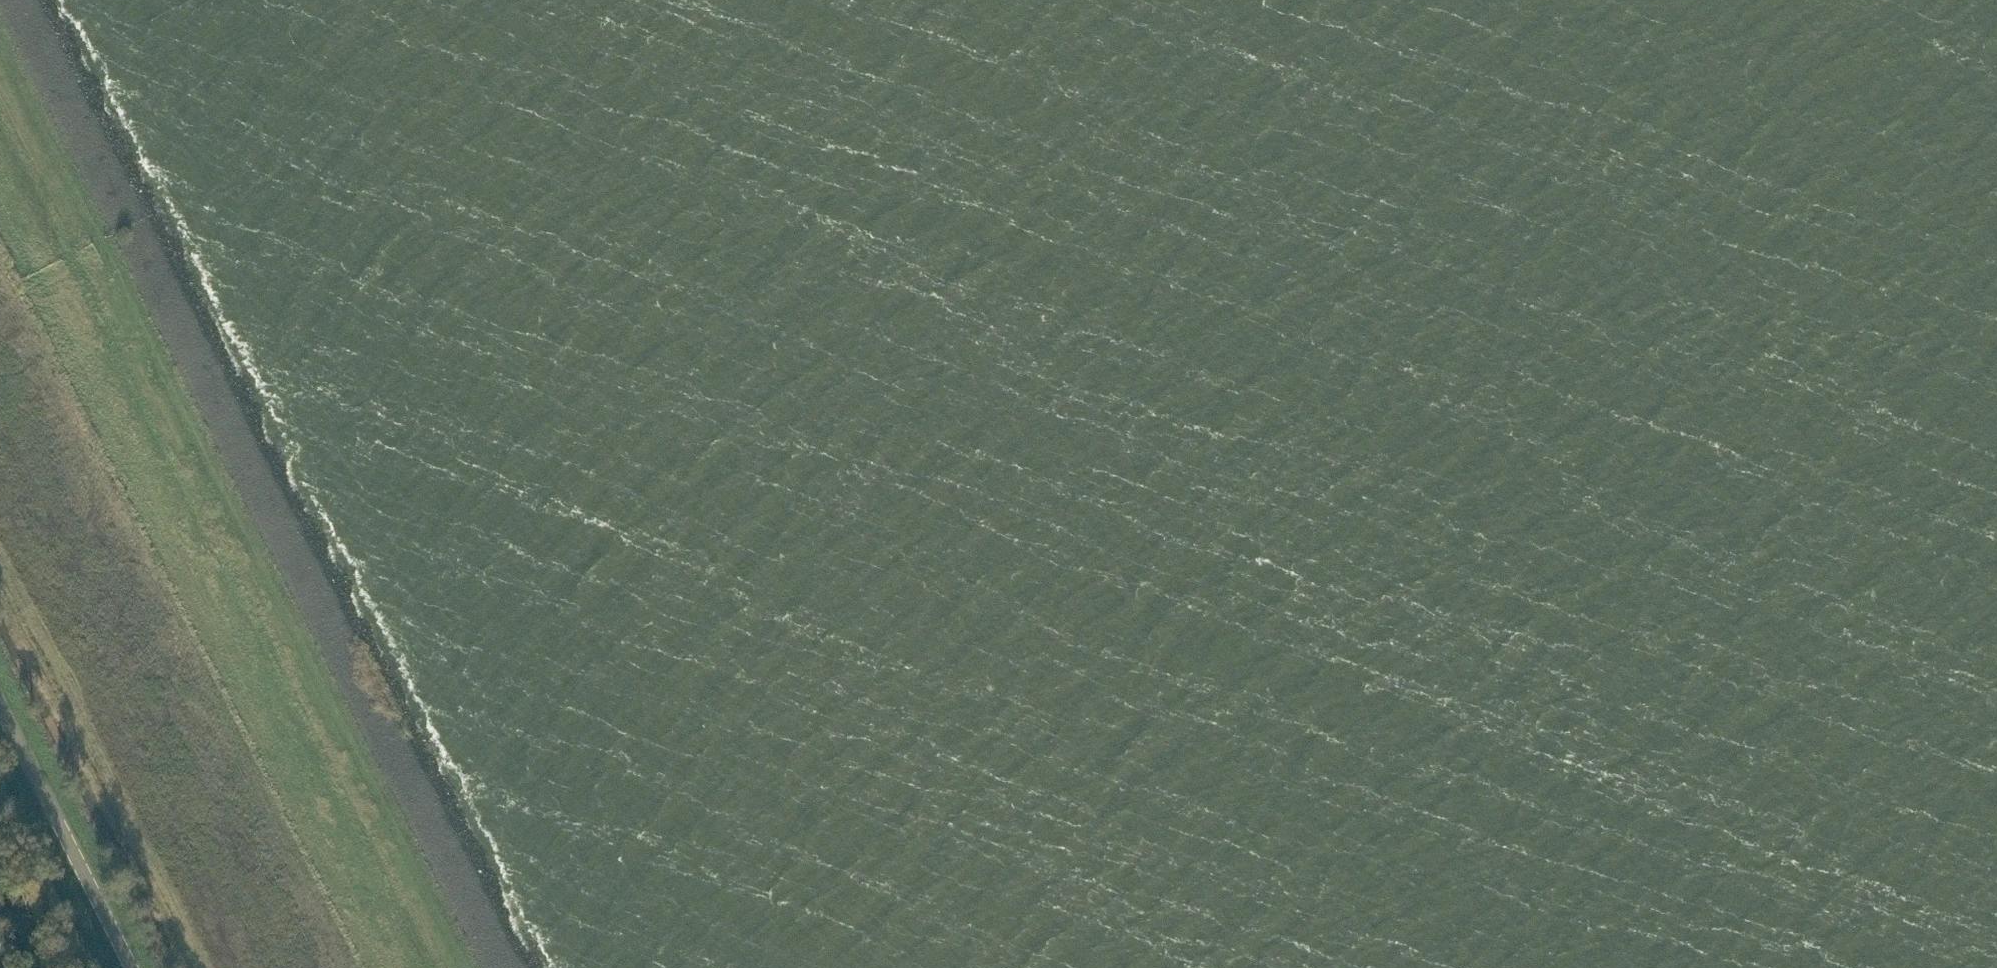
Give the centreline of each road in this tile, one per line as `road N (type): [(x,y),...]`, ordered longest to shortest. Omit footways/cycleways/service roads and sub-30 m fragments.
road 1 (tertiary): [(131,967),(0,709)]

